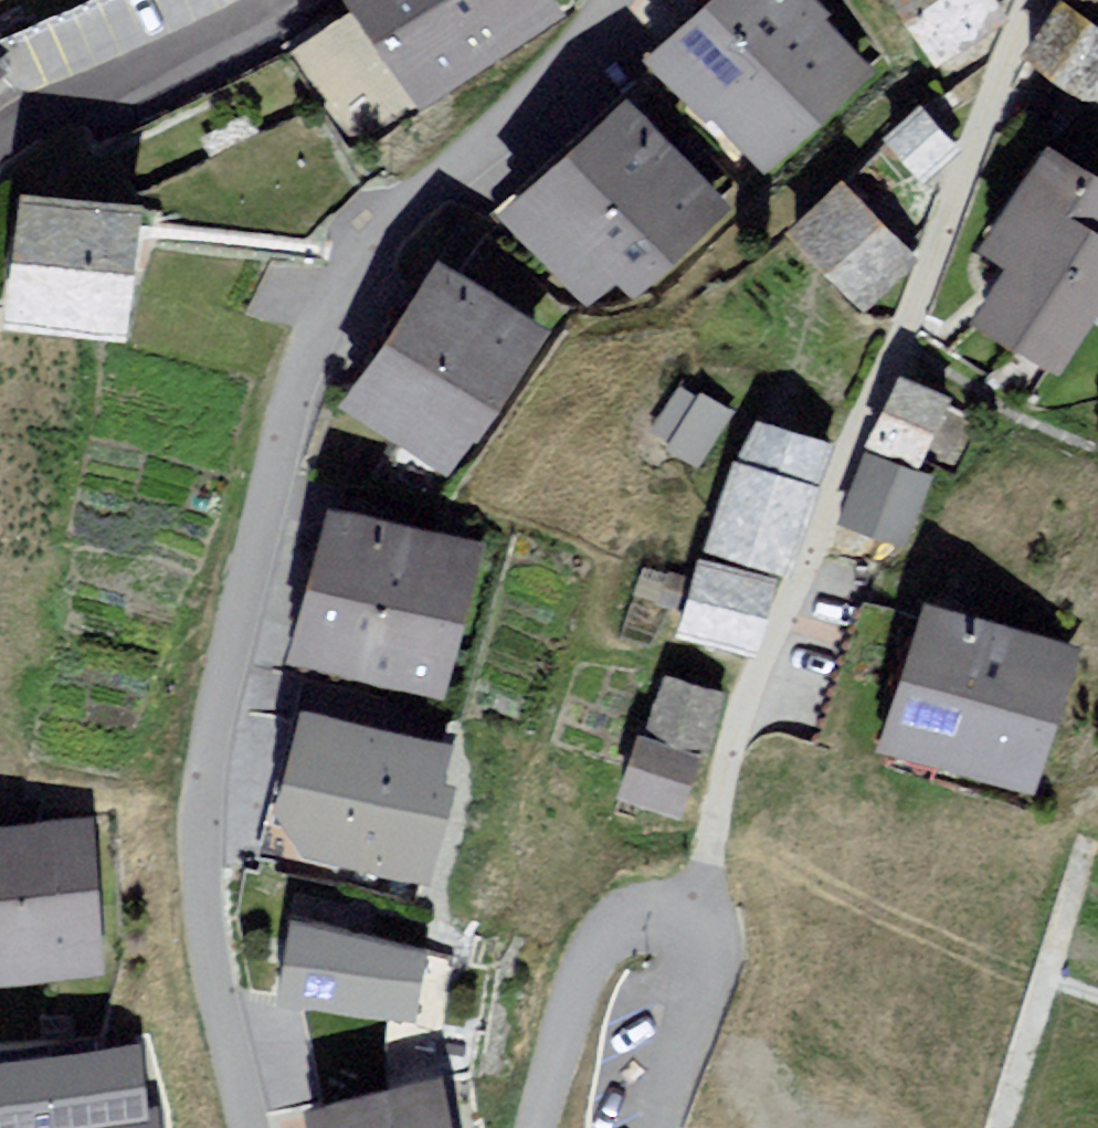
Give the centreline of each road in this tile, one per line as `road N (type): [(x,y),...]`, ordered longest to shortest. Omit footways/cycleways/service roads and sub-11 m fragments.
road 1 (residential): [(615,0),(469,166),(371,257),(312,352),(227,655),(206,809),(209,941),(251,1127)]
road 2 (residential): [(1030,0),(934,264),(791,597),(718,794),(686,918)]
road 3 (residential): [(0,159),(38,126),(213,53),(293,0)]
road 4 (residential): [(535,1127),(579,979),(607,945),(646,919),(686,918)]
road 5 (residential): [(686,918),(708,937),(710,979),(676,1065),(666,1127)]

